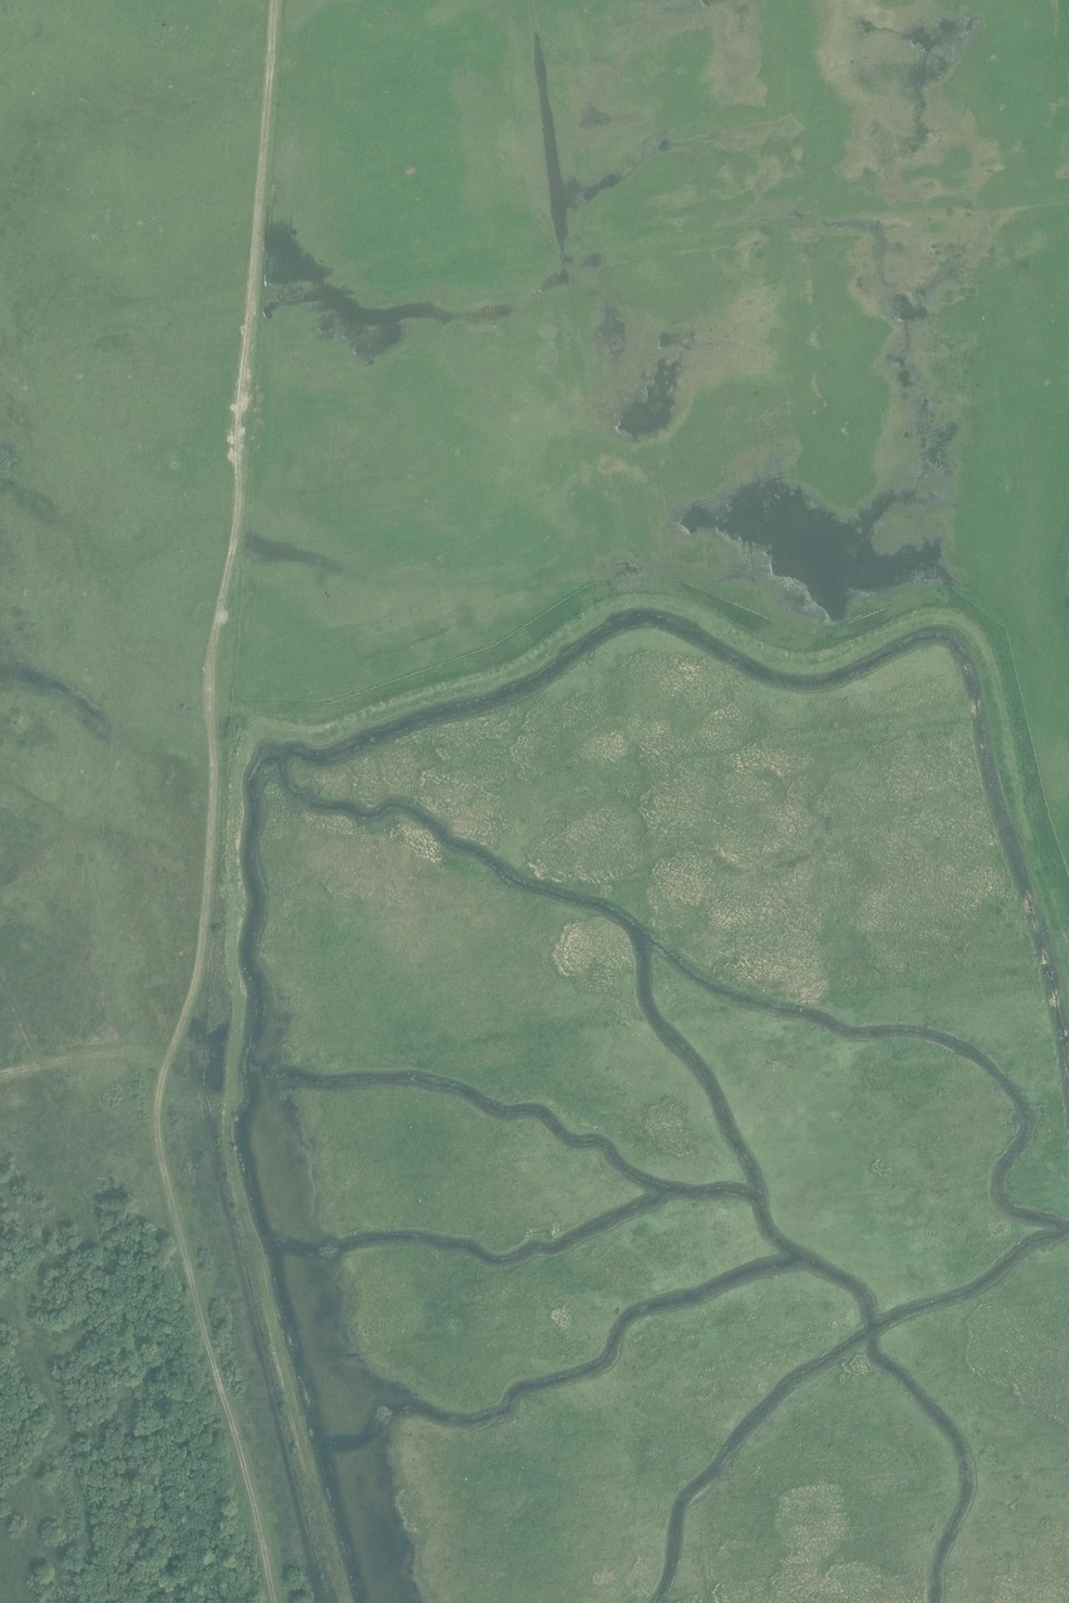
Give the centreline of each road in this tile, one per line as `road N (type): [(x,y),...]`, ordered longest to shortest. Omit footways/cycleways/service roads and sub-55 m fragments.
road 1 (track): [(274,0),(231,429),(239,470),(211,647),(206,972),(158,1088),(272,1602)]
road 2 (track): [(176,1602),(156,1443),(37,1066),(0,991)]
road 3 (track): [(0,1074),(99,1054),(170,1052)]

